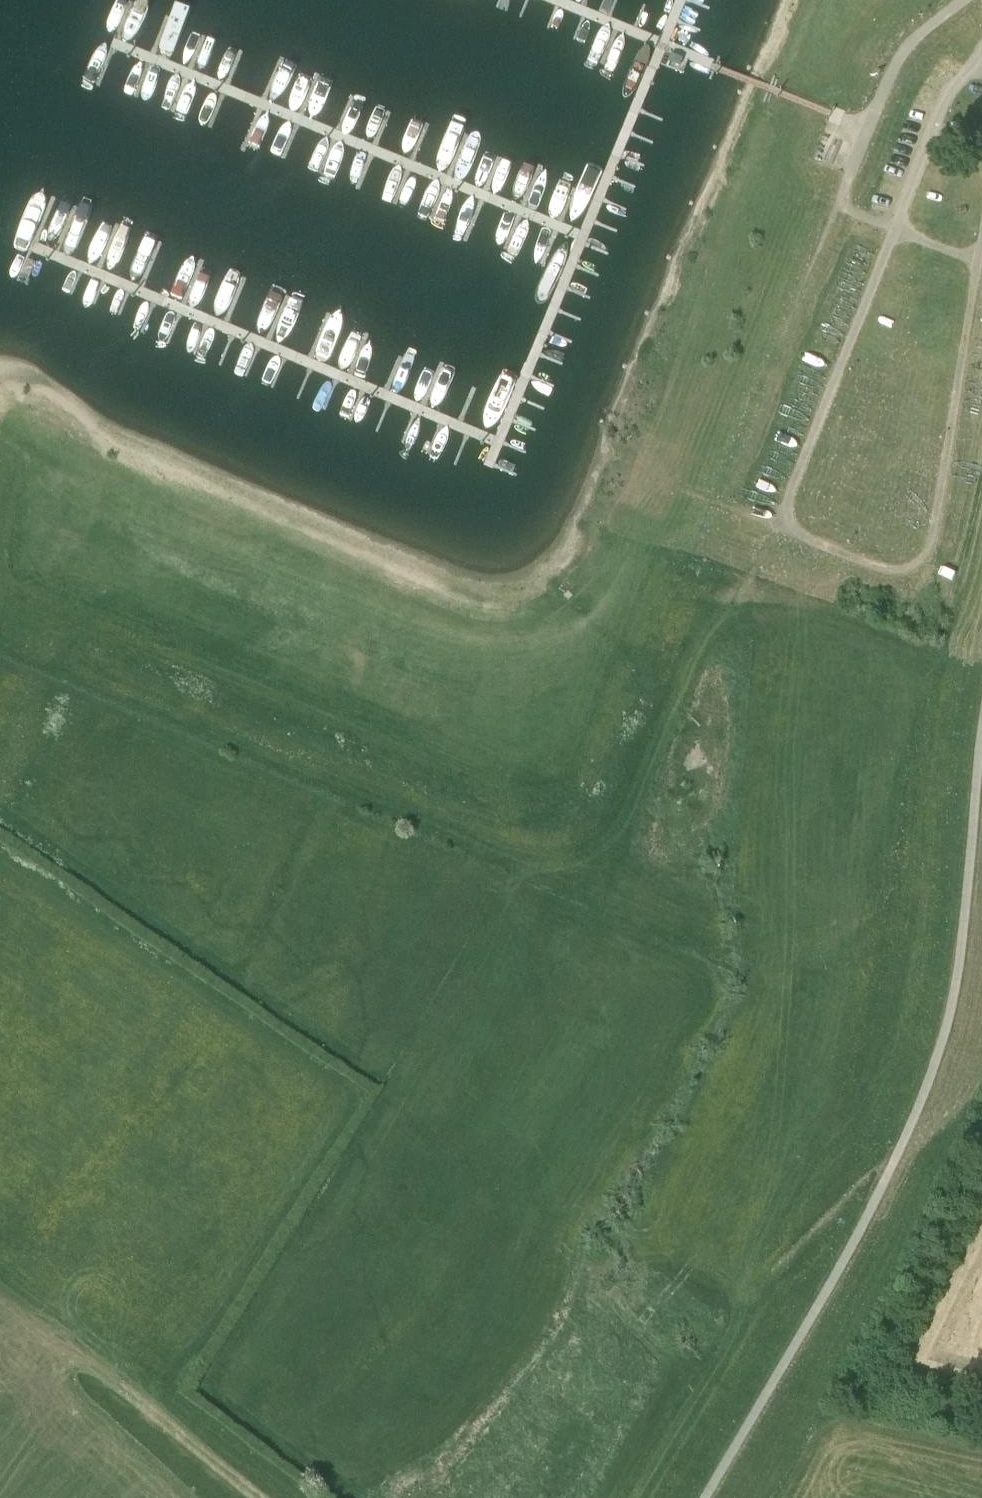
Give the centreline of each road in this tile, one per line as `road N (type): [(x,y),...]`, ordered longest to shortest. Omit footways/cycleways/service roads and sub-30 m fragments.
road 1 (track): [(981,270),(927,559),(899,573),(803,540),(787,515),(952,98)]
road 2 (track): [(968,0),(908,55),(846,207),(857,219),(981,262)]

